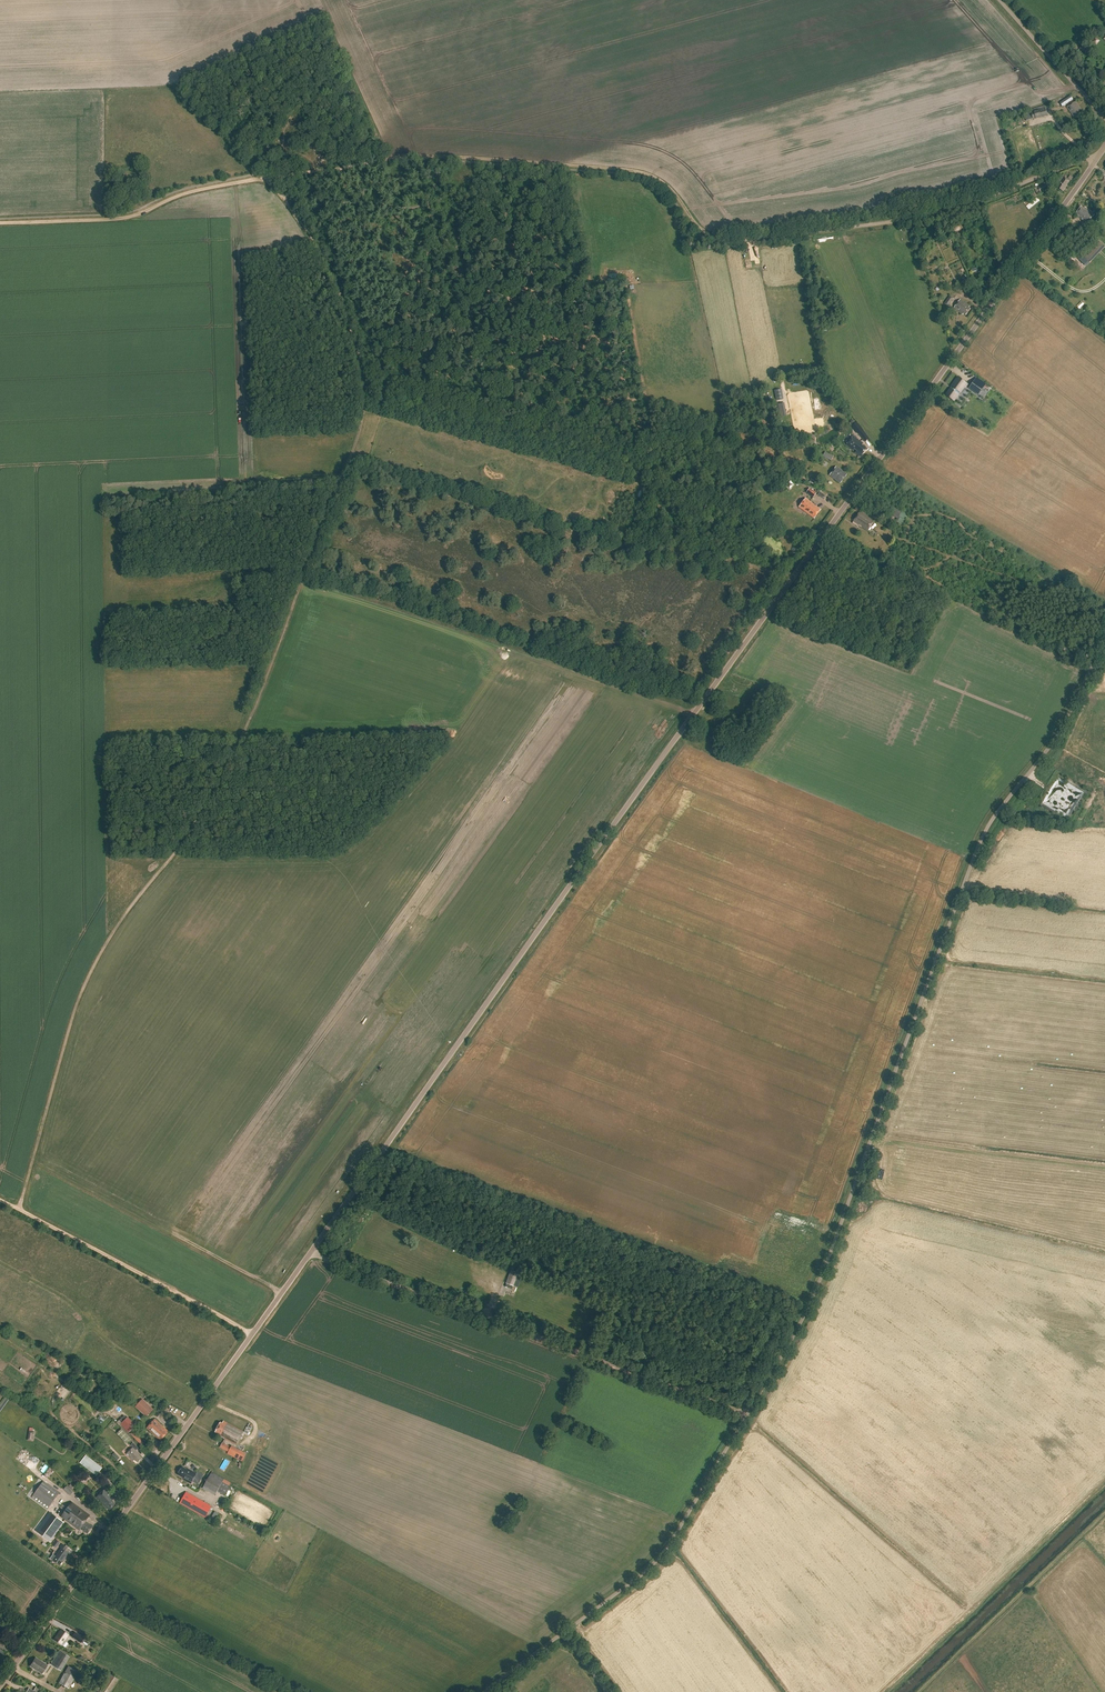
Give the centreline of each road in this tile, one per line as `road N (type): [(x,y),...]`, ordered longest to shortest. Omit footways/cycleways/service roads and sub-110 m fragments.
road 1 (track): [(19,1209),(76,1004),(124,914),(215,792),(360,426),(364,396),(337,288),(296,216),(261,179)]
road 2 (tertiary): [(820,540),(310,1253)]
road 3 (unclassified): [(747,1413),(816,1288),(979,844),(1061,727),(1104,635)]
road 4 (track): [(261,179),(427,156),(629,171),(664,184),(695,225),(722,242)]
road 5 (tertiary): [(820,540),(1096,159)]
road 6 (unclassified): [(747,1413),(310,1253)]
road 7 (tertiary): [(0,1684),(252,1334)]
road 8 (unclassified): [(722,242),(906,219),(1096,159)]
road 9 (unclassified): [(563,1633),(660,1555),(747,1413)]
road 10 (track): [(0,223),(132,218),(178,196),(261,179)]
road 11 (track): [(19,1209),(252,1334)]
road 12 (unclassified): [(1000,0),(1104,118)]

